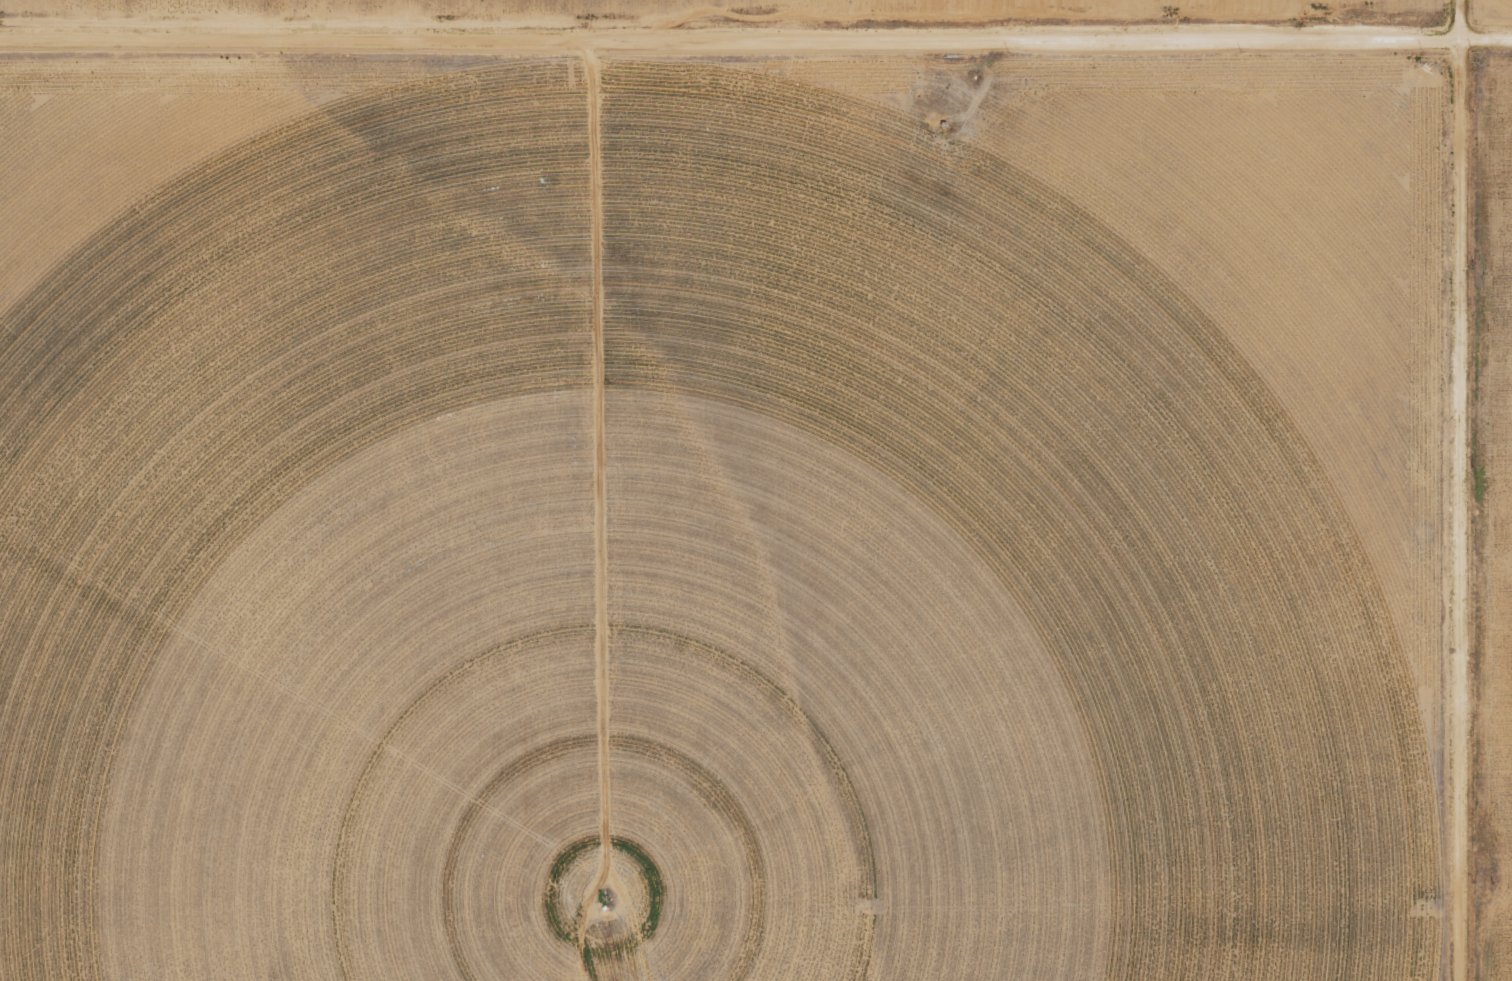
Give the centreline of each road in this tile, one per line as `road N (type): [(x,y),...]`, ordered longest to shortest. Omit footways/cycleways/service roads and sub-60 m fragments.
road 1 (residential): [(0,40),(1511,40)]
road 2 (residential): [(1463,980),(1462,0)]

